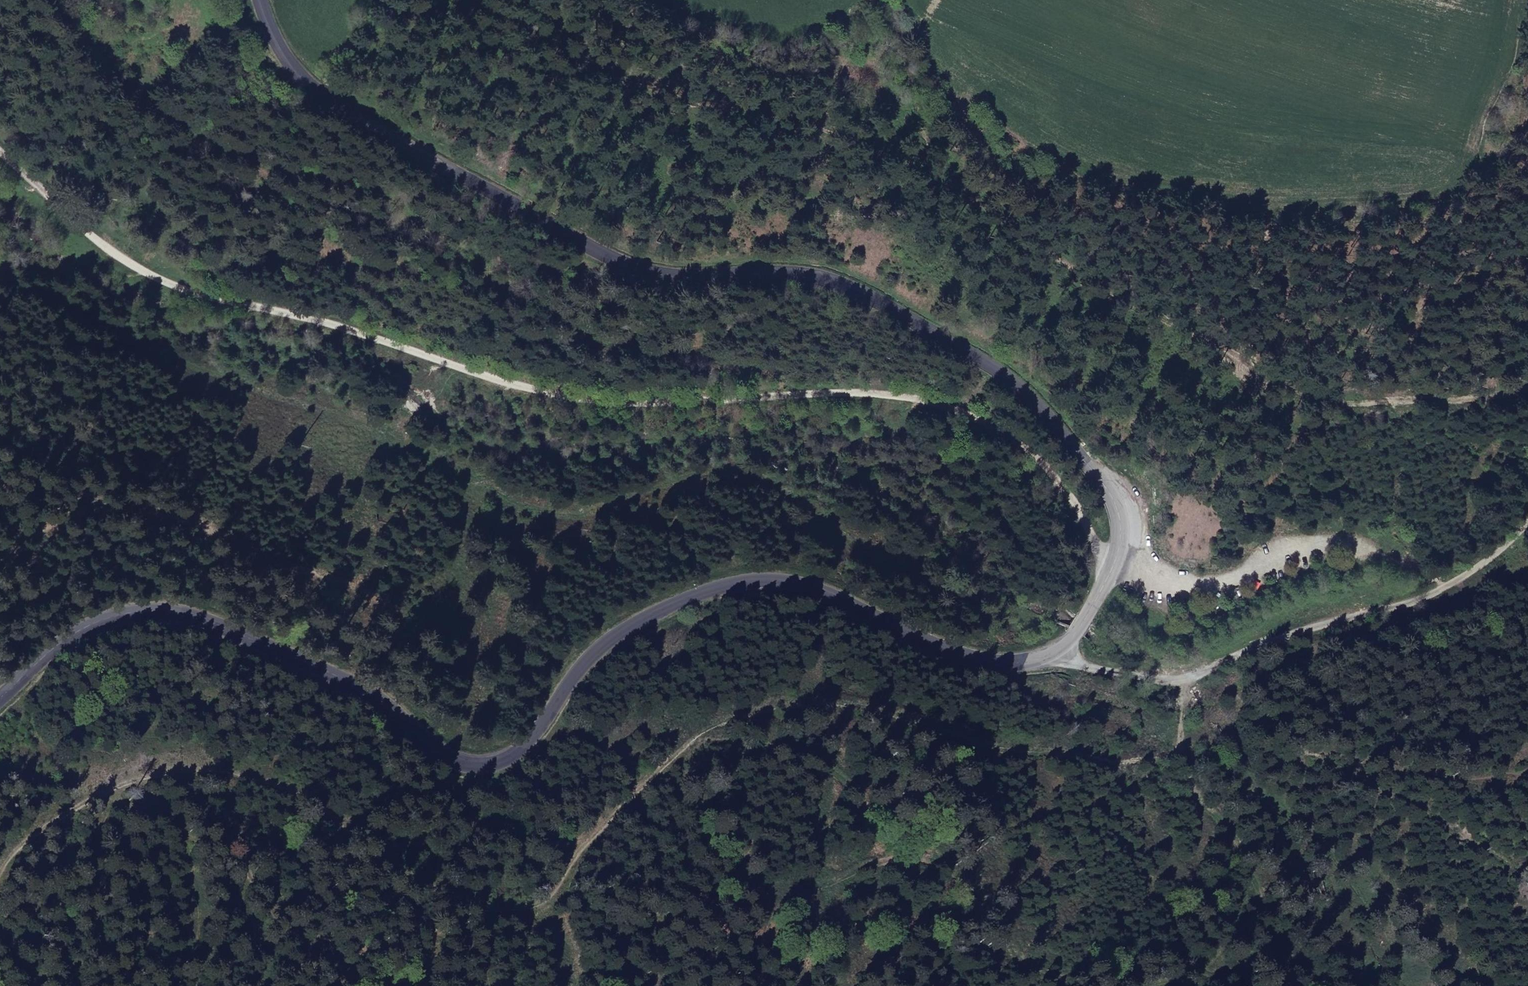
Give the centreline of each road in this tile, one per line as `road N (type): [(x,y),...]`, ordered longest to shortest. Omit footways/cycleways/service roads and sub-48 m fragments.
road 1 (secondary): [(271,0),(302,59),(345,103),(640,267),(685,280),(818,276),(982,358),(1035,401),(1110,492),(1121,546),(1075,634),(1021,663),(950,652),(784,580),(694,595),(599,646),(516,754),(482,766),(446,758),(360,686),(183,610),(103,618),(0,700)]
road 2 (track): [(0,873),(67,803),(145,769),(205,762),(332,818),(415,881),(508,908),(542,901),(600,829),(701,729),(749,710),(808,701),(851,705),(989,743),(1148,760),(1180,747),(1190,678)]
road 3 (track): [(0,152),(57,207),(174,287),(351,330),(563,396),(637,404),(858,393),(949,407),(1024,446),(1072,501),(1111,571)]
road 4 (track): [(1527,387),(1330,405),(1115,296),(958,184),(930,138),(886,0)]
road 5 (track): [(1063,647),(1084,668),(1178,682),(1251,647),(1443,587),(1527,521)]
road 6 (track): [(1180,747),(1194,791),(1244,850),(1285,985)]

